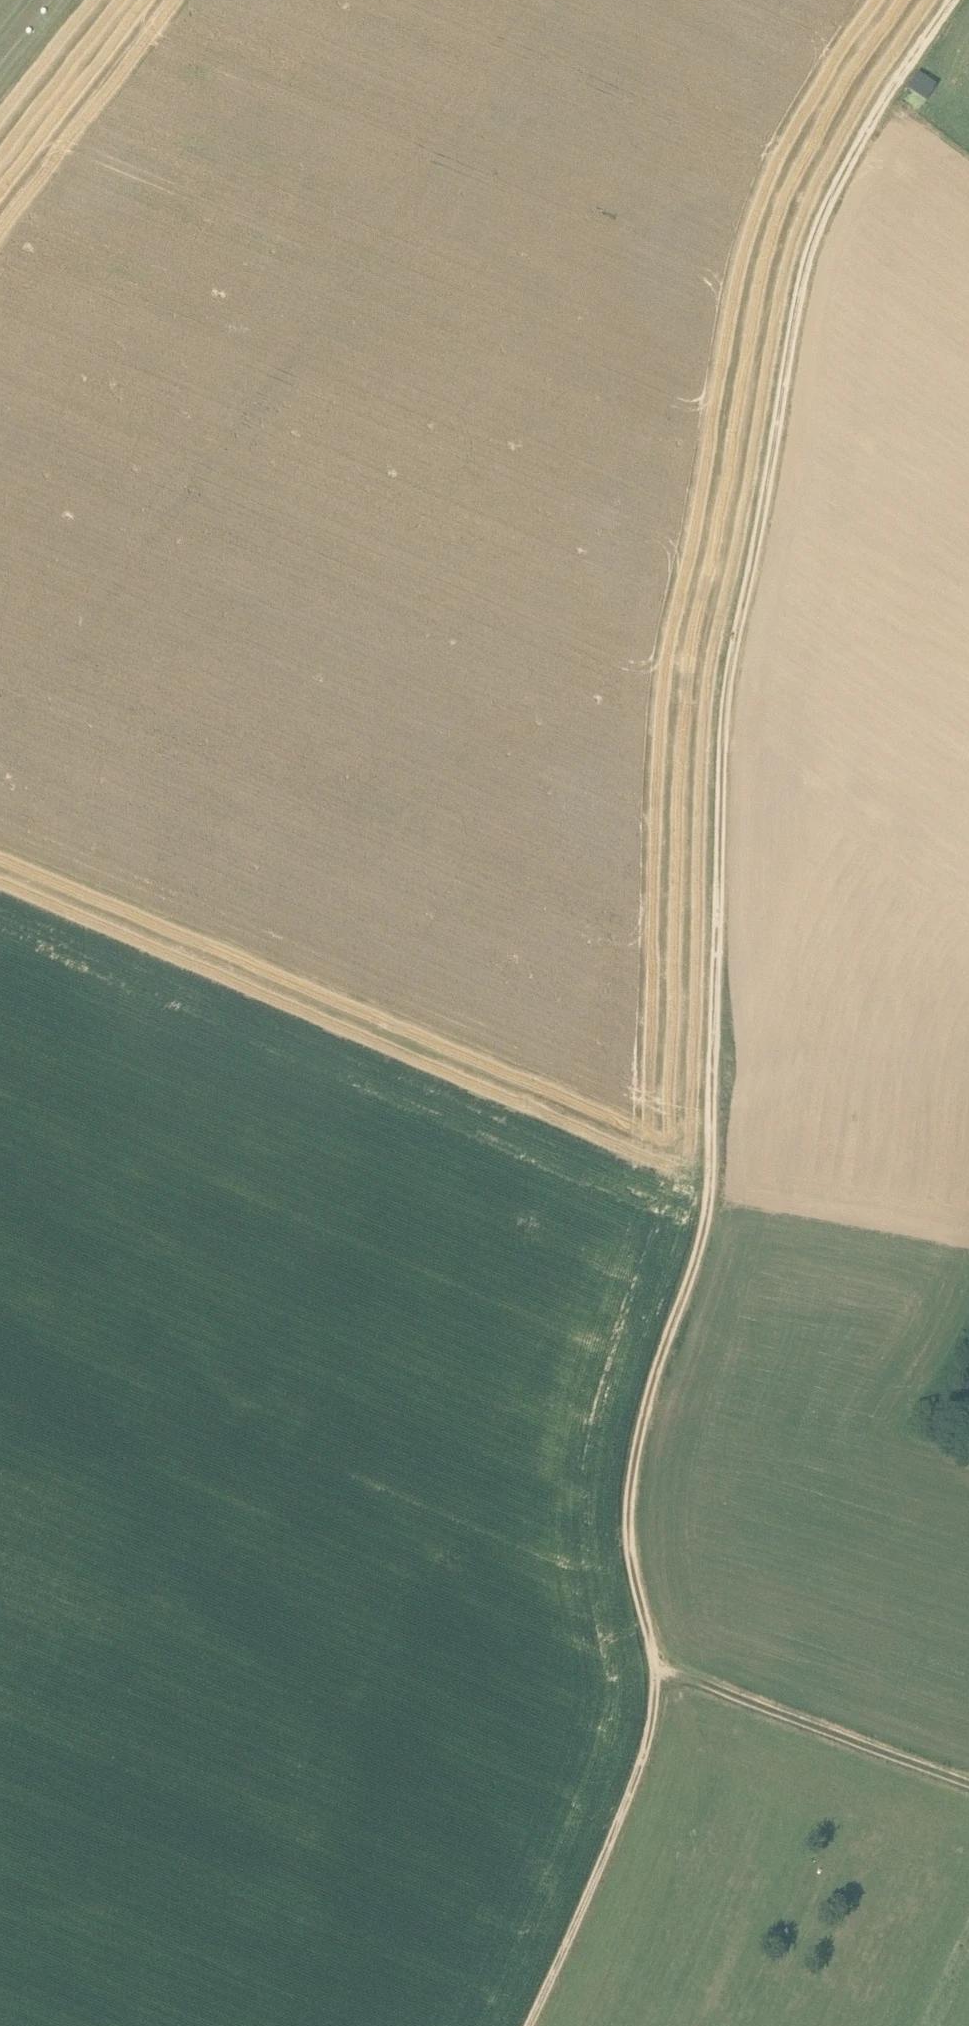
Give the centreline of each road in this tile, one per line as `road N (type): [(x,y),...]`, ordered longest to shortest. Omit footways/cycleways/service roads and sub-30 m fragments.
road 1 (track): [(950,0),(837,174),(811,238),(725,701),(709,1194),(635,1442),(628,1511),(654,1662)]
road 2 (track): [(654,1662),(654,1705),(630,1786),(524,2025)]
road 3 (track): [(654,1662),(968,1773)]

